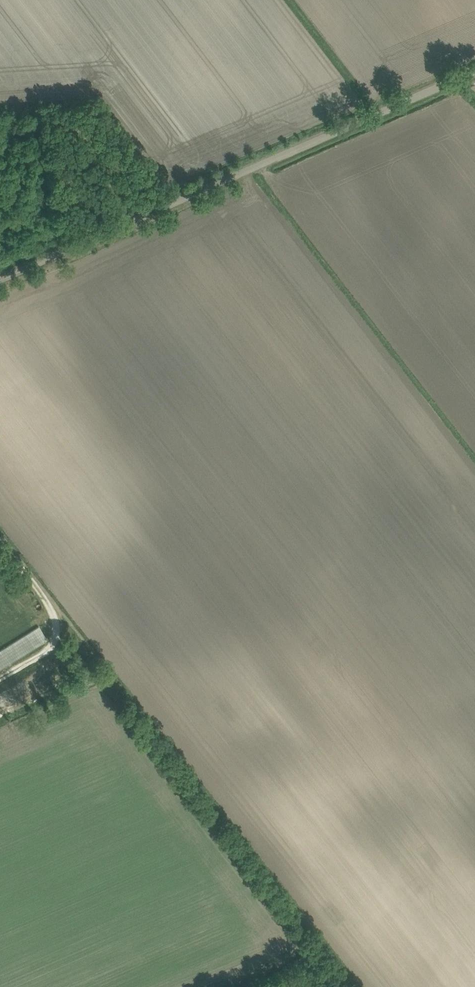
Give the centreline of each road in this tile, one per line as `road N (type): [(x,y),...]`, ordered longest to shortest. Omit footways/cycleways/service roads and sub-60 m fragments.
road 1 (unclassified): [(0,276),(474,72)]

